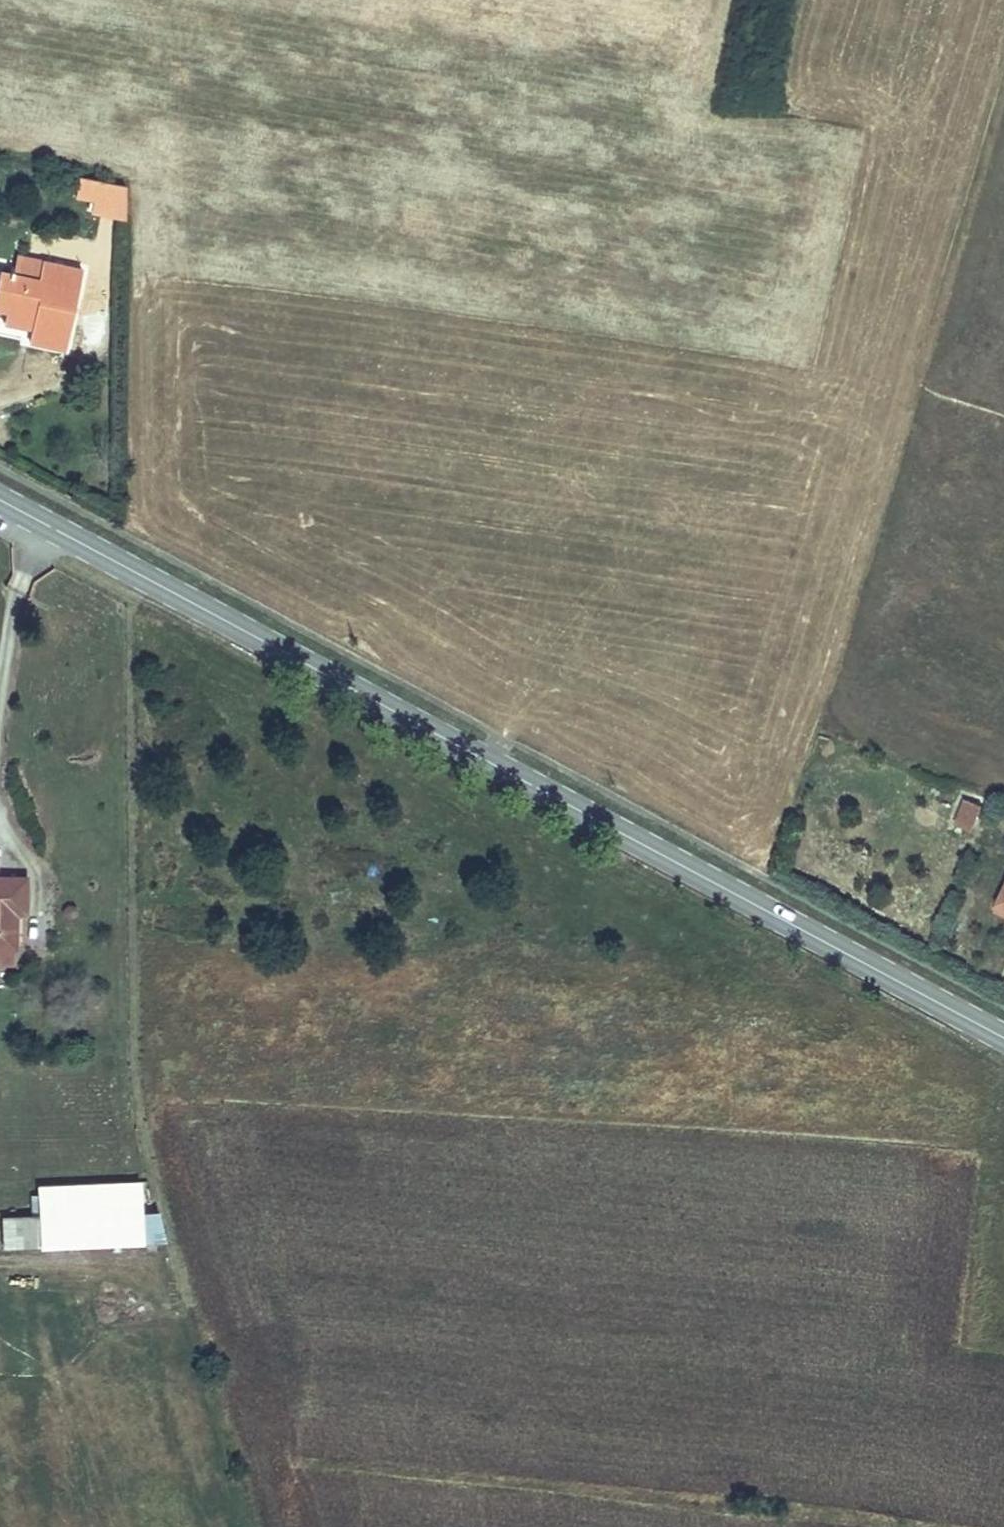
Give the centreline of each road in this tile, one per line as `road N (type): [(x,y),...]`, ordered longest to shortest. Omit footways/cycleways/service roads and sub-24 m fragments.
road 1 (secondary): [(1003,1038),(0,500)]

